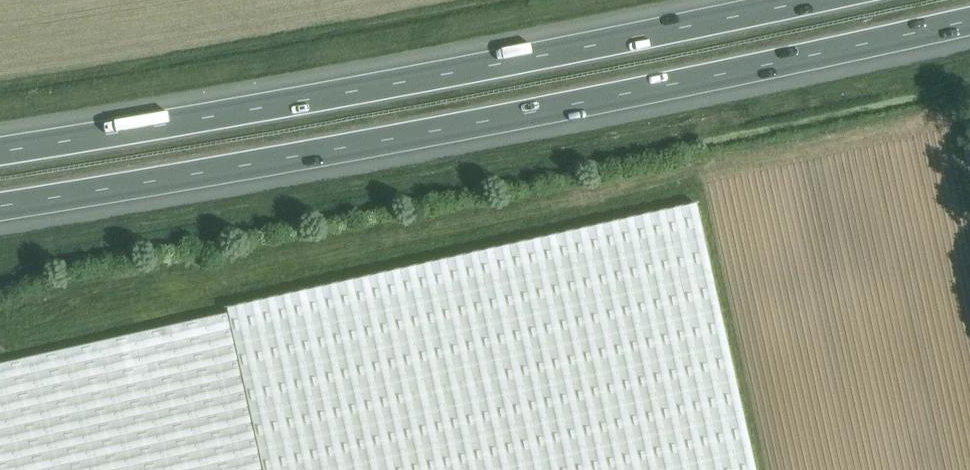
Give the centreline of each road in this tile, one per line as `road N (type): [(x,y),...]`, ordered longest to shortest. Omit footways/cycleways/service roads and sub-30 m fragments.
road 1 (motorway): [(0,203),(343,149),(969,20)]
road 2 (motorway): [(797,0),(391,85),(0,151)]

